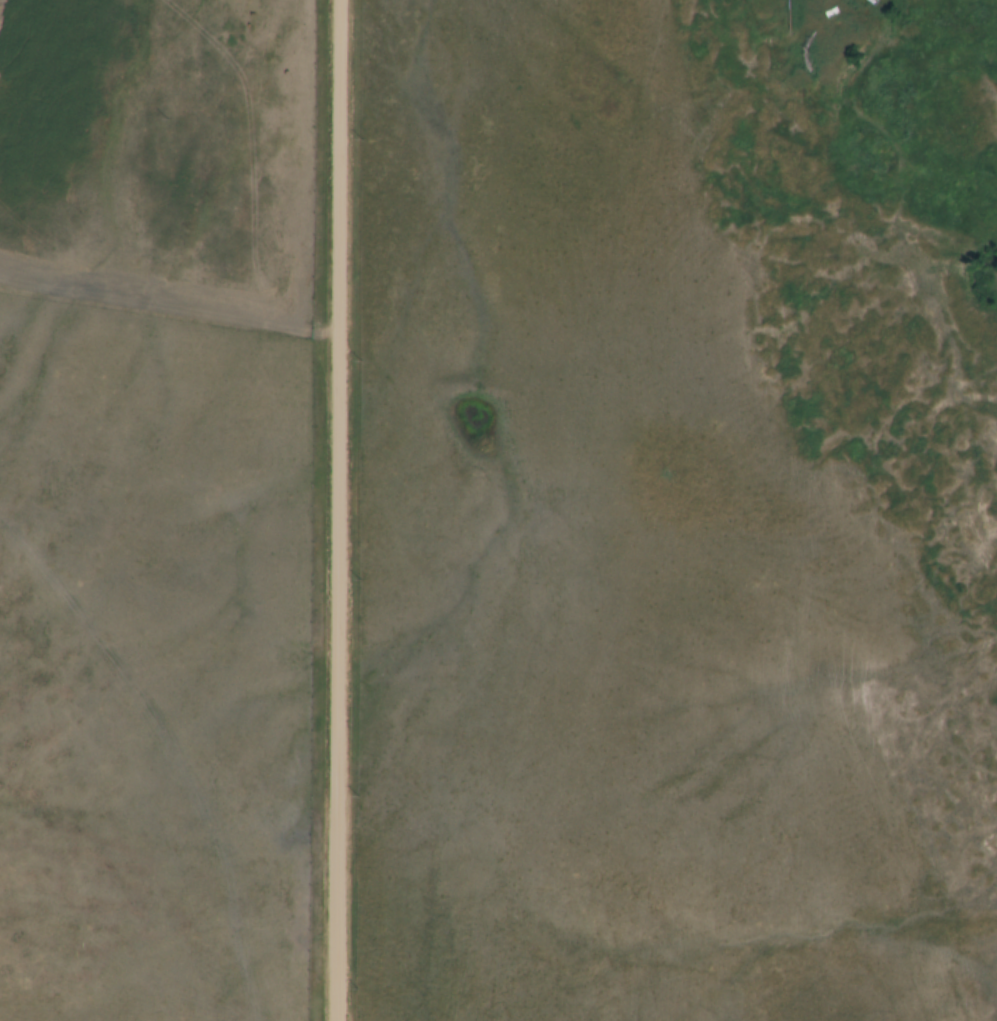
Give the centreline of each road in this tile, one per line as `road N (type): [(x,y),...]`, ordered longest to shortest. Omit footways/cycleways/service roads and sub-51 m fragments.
road 1 (residential): [(336,1020),(340,0)]

